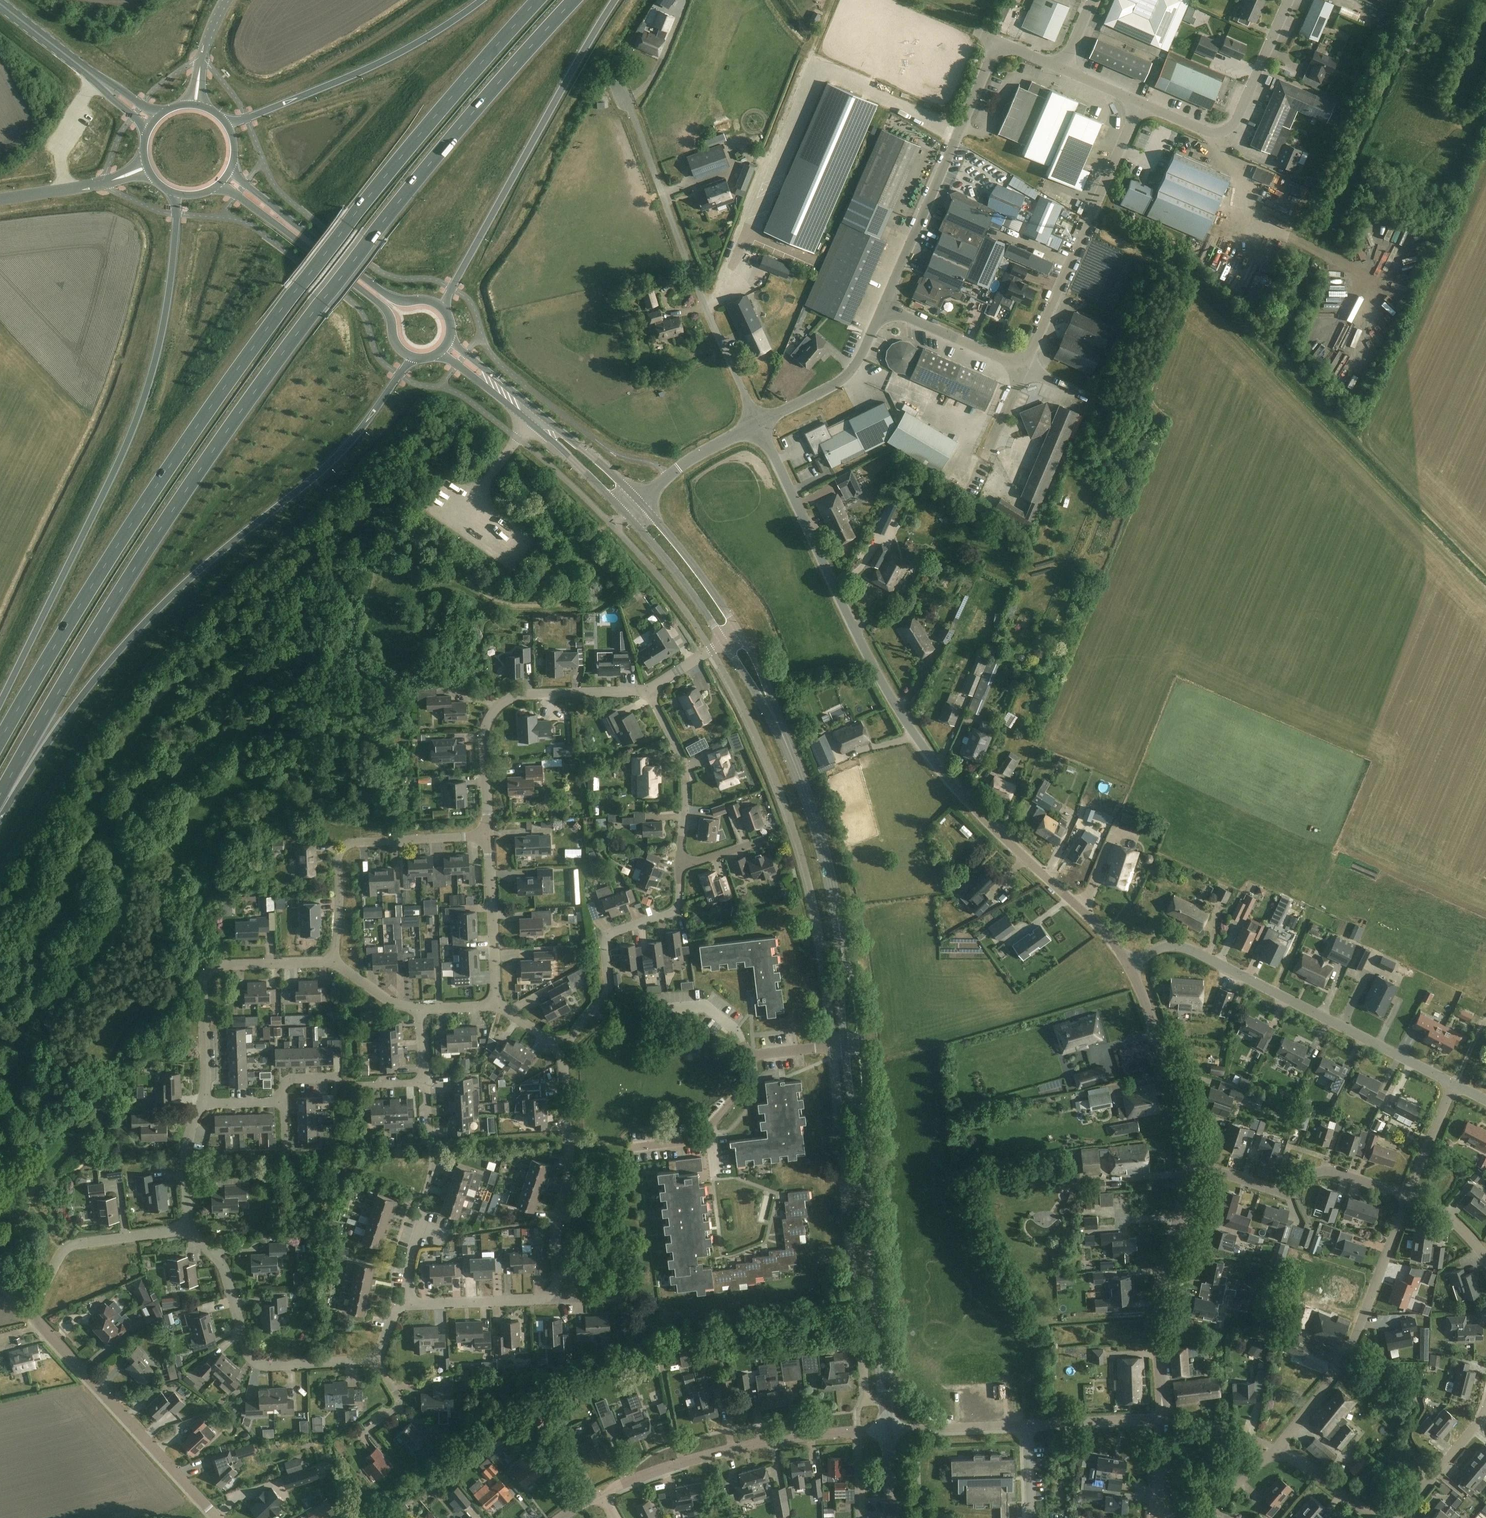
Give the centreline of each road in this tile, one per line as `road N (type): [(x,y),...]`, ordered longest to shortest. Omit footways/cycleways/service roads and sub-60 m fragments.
road 1 (trunk): [(0,797),(116,598),(264,379),(449,141),(576,0)]
road 2 (trunk): [(538,0),(263,331),(157,485),(0,742)]
road 3 (residential): [(1130,964),(965,801),(914,733),(857,634),(759,423)]
road 4 (trunk): [(0,804),(124,646),(201,569),(324,469),(415,359)]
road 5 (trunk): [(174,194),(170,281),(143,399),(0,702)]
road 6 (residential): [(759,423),(623,89)]
road 7 (residential): [(1453,1084),(1188,949),(1168,946),(1130,964)]
road 8 (trunk): [(444,309),(615,0)]
road 9 (unclassified): [(885,308),(995,40)]
road 10 (unclassified): [(1025,367),(1139,101)]
road 11 (residential): [(1278,1449),(1339,1371),(1409,1196)]
road 12 (trunk): [(481,0),(384,61),(226,124)]
road 13 (residential): [(489,836),(485,742),(506,699),(647,689)]
road 14 (residential): [(216,1517),(31,1315)]
road 15 (residential): [(373,1362),(258,1365),(224,1269),(188,1231)]
road 16 (secondary): [(218,187),(384,307),(396,346),(415,359)]
road 17 (residential): [(334,964),(342,850),(489,836)]
road 18 (residential): [(334,964),(226,965),(207,973),(206,1106)]
road 19 (secondary): [(444,309),(389,298),(232,169)]
road 20 (residential): [(1162,1419),(1158,1291),(1191,1164)]
road 21 (secondary): [(886,1399),(863,1145)]
road 22 (residential): [(549,1300),(570,1176),(562,1049)]
road 23 (secondary): [(640,503),(449,339)]
road 24 (secondary): [(439,353),(628,513)]
road 25 (residential): [(562,1049),(607,991),(608,938),(676,908),(681,863)]
road 26 (unclassified): [(1139,101),(1207,133),(1230,129),(1289,0)]
road 27 (residential): [(1409,1196),(1330,1170),(1276,1190),(1191,1164)]
road 28 (track): [(1270,349),(1201,278),(1089,218)]
road 29 (residential): [(1191,1164),(1178,1093),(1130,964)]
road 30 (residential): [(682,1463),(766,1442),(888,1432)]
road 31 (residential): [(188,1231),(66,1250),(31,1315)]
road 32 (secondary): [(840,927),(819,834),(785,741)]
road 33 (residential): [(681,863),(684,765),(647,689)]
road 34 (unclassified): [(759,423),(843,382),(885,308)]
road 35 (residential): [(496,1005),(489,836)]
road 36 (residential): [(633,1148),(687,1142),(715,1125),(745,1084),(748,1056)]
road 37 (secondary): [(739,629),(640,503)]
road 38 (secondary): [(628,513),(724,640)]
road 39 (unclassified): [(885,308),(1025,367)]
road 40 (unclassified): [(0,199),(147,168)]
road 41 (unclassified): [(640,503),(679,468),(759,423)]
road 42 (residential): [(888,1432),(1029,1424)]
road 43 (residential): [(411,1304),(549,1300)]
road 44 (residential): [(1397,1517),(1485,1412)]
road 45 (residential): [(856,1289),(865,1401),(886,1399)]
road 46 (residential): [(1029,1424),(1162,1419)]
road 47 (residential): [(206,1106),(186,1152),(188,1231)]
road 48 (residential): [(682,1463),(657,1337)]
road 49 (secondary): [(96,79),(0,3)]
road 50 (secondary): [(785,741),(739,629)]
road 51 (residential): [(1409,1196),(1453,1084)]

